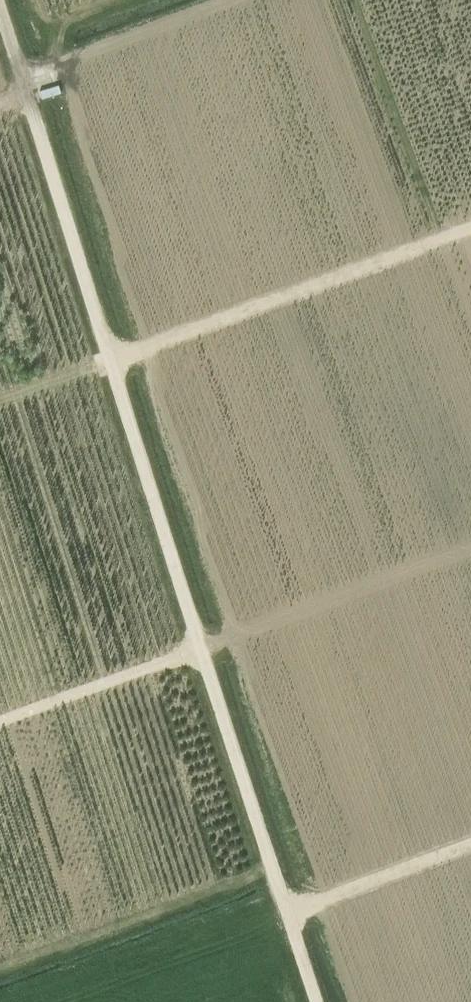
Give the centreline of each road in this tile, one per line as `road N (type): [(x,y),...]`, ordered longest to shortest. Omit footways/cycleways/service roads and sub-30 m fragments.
road 1 (track): [(318,1001),(0,8)]

